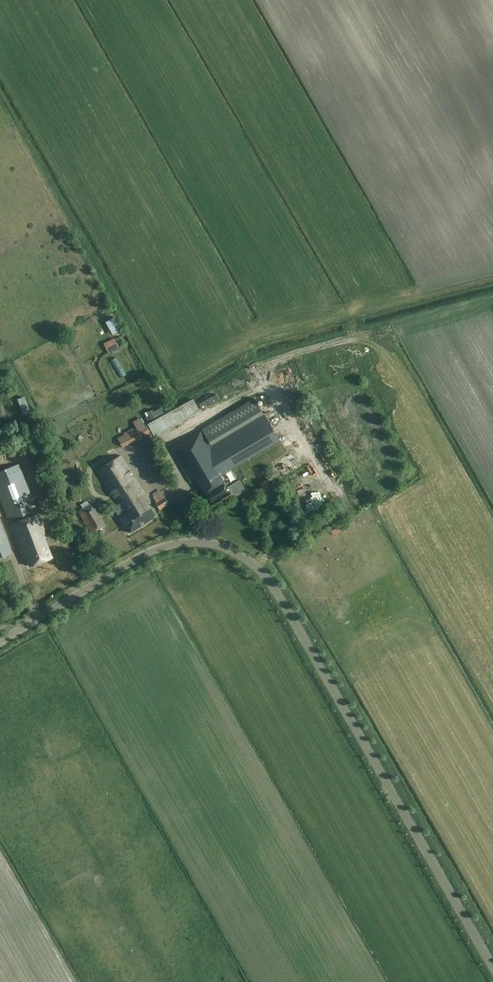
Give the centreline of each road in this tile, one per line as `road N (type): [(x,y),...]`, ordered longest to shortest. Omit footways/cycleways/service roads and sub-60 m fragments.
road 1 (unclassified): [(492,965),(255,565),(205,543),(161,548),(0,643)]
road 2 (track): [(492,275),(370,307),(347,339),(282,356)]

